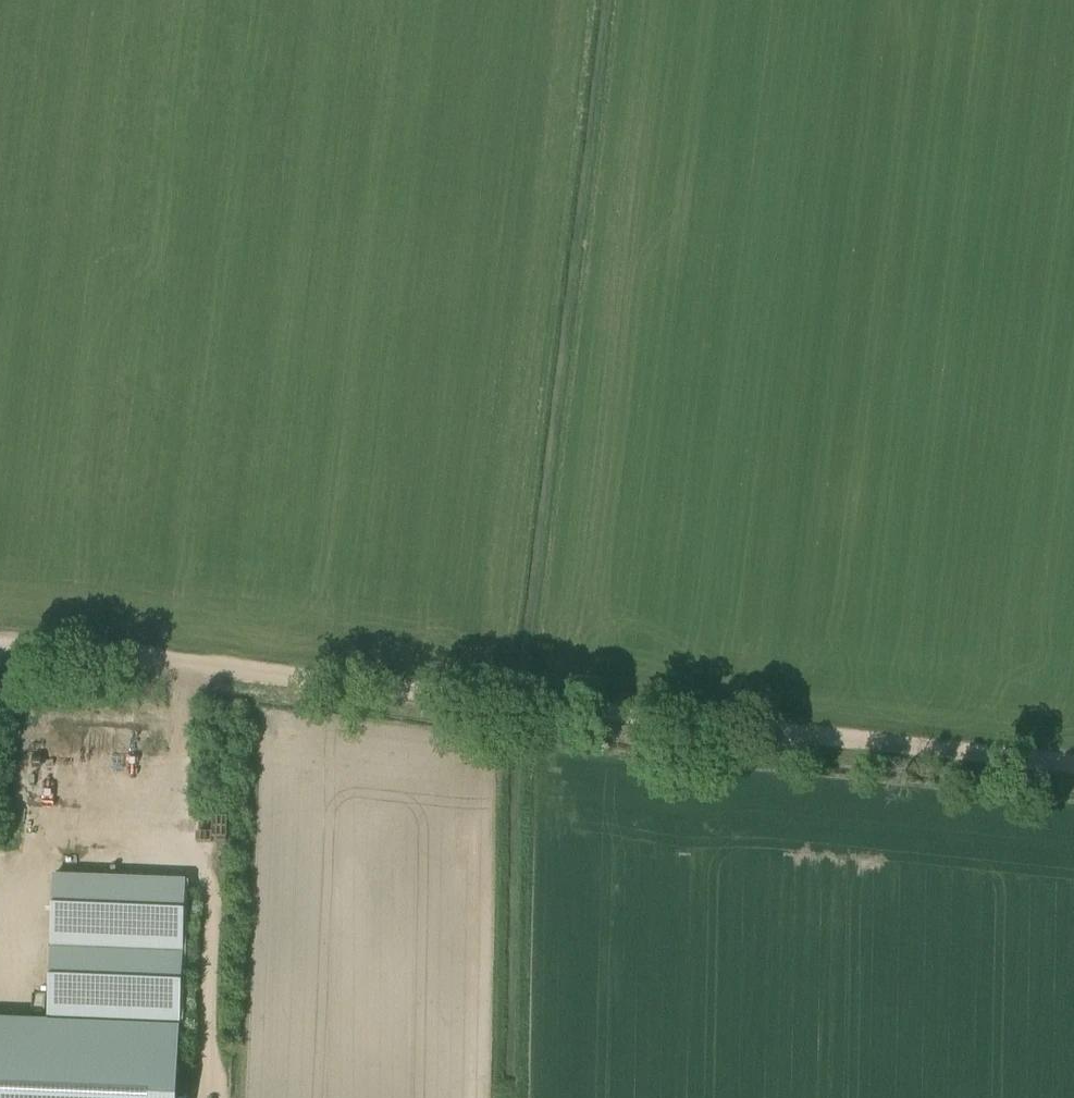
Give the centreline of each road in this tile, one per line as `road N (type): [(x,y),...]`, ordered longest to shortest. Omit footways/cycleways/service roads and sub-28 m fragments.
road 1 (track): [(0,646),(1073,770)]

